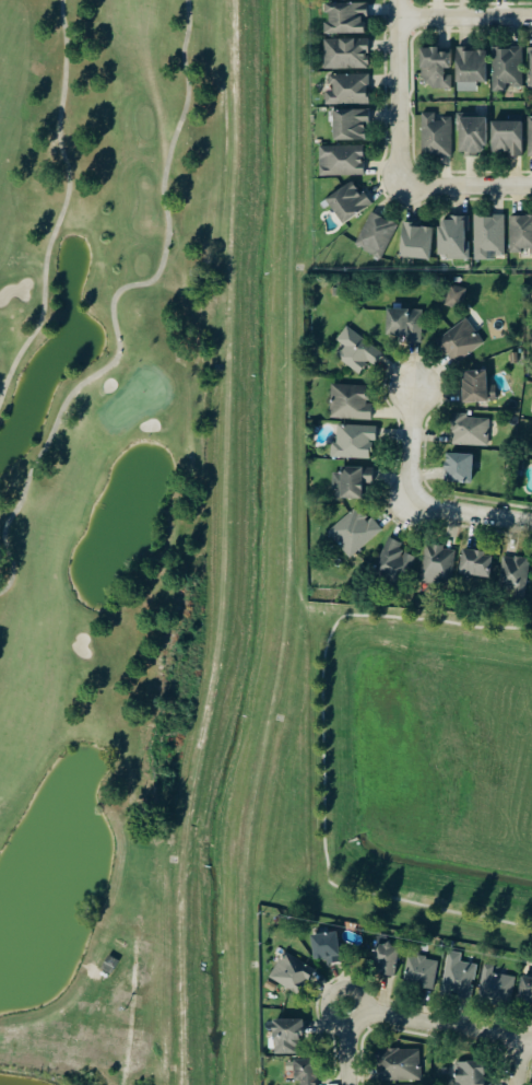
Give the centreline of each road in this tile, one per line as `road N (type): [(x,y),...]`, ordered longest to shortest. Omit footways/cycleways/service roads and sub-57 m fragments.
road 1 (residential): [(531,1044),(346,1008),(347,1084)]
road 2 (residential): [(404,187),(402,0)]
road 3 (residential): [(531,22),(402,23)]
road 4 (residential): [(531,187),(404,187)]
road 5 (residential): [(409,503),(531,522)]

